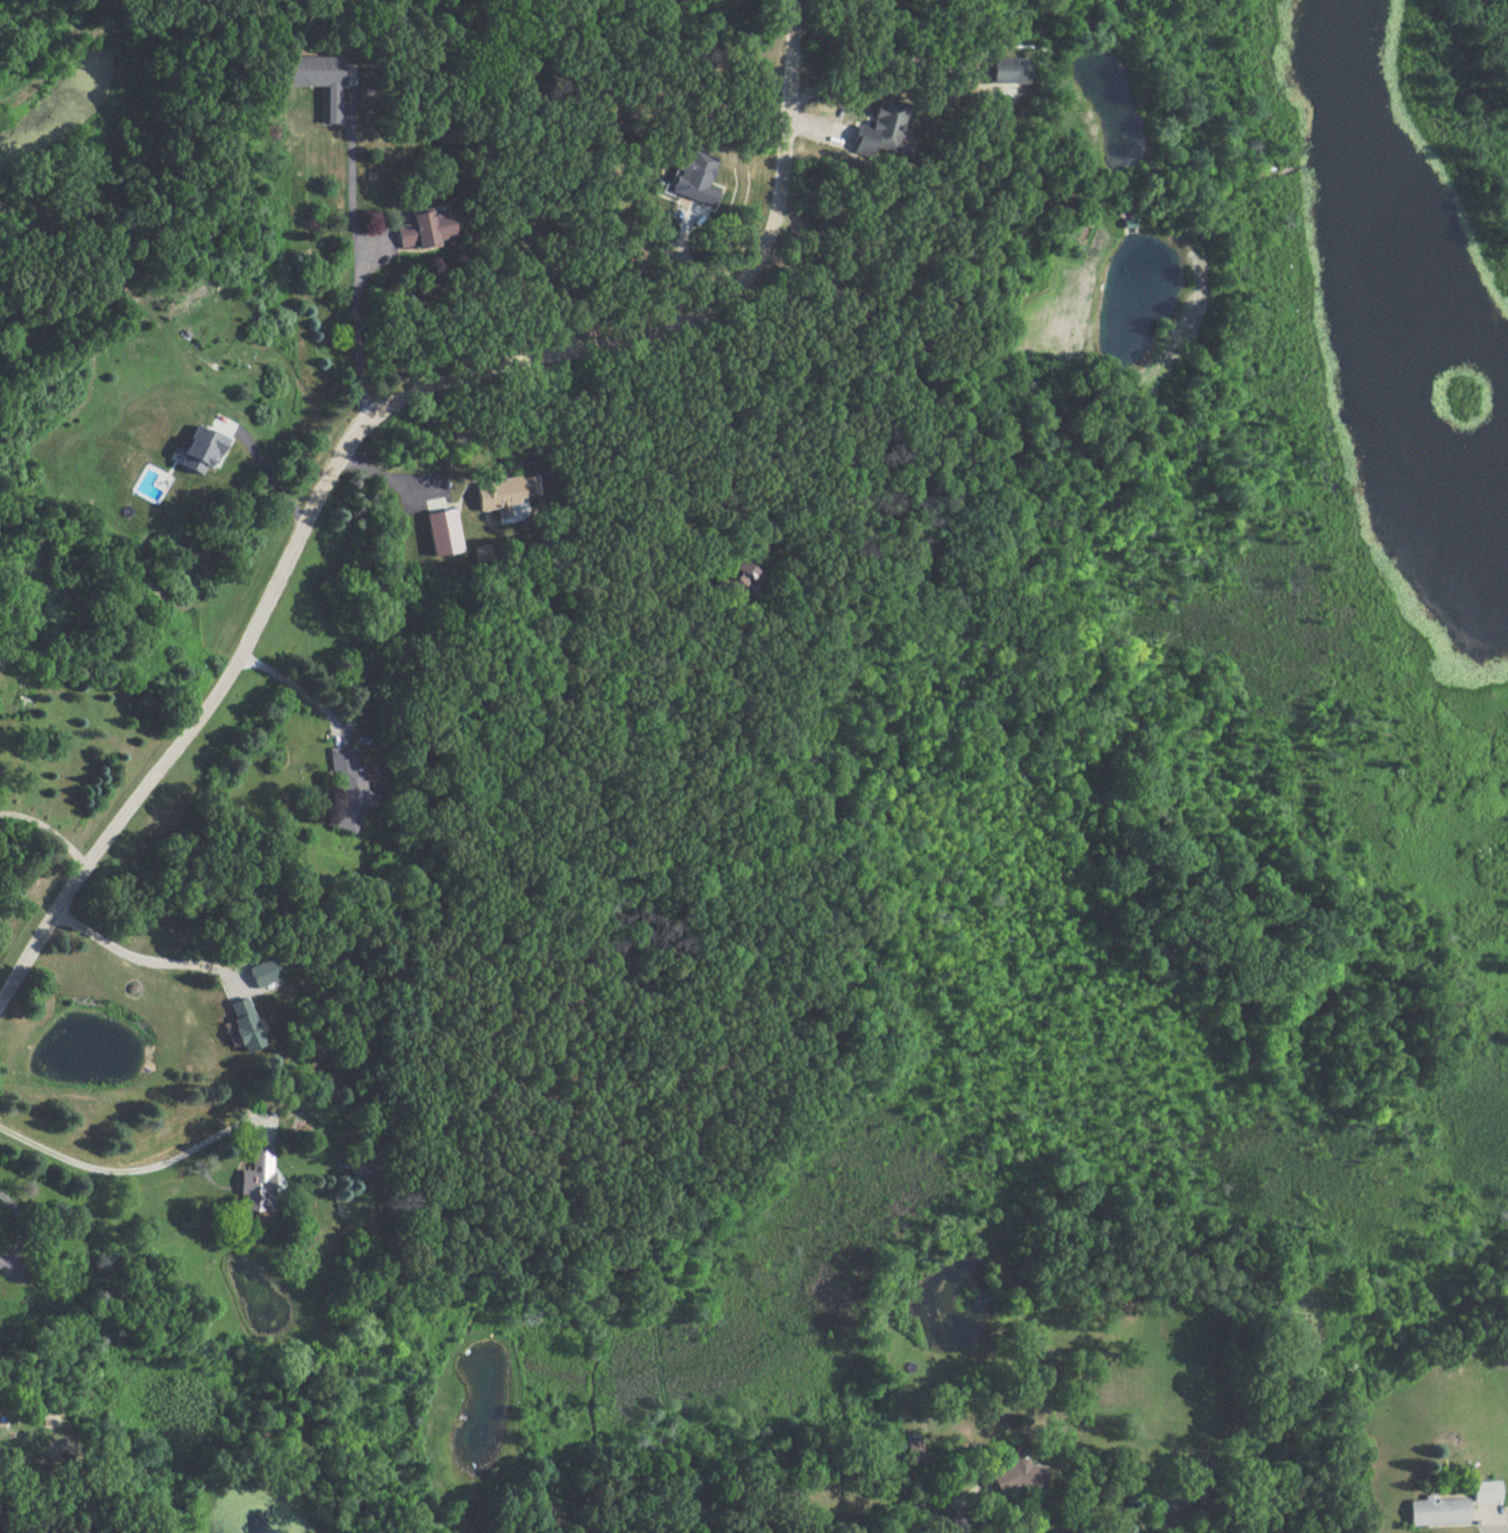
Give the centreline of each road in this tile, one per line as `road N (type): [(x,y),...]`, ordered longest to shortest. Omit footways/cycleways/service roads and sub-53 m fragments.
road 1 (residential): [(0,998),(234,657),(329,468),(373,406),(672,325),(729,303),(760,267),(774,222),(789,0)]

